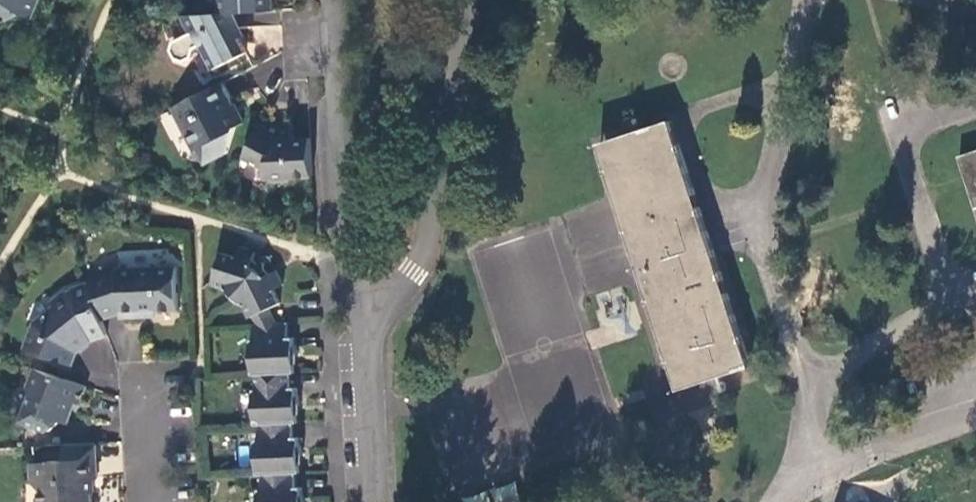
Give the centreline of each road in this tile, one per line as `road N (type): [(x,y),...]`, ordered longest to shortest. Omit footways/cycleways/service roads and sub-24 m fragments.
road 1 (residential): [(350,344),(424,258),(475,0)]
road 2 (residential): [(350,344),(331,0)]
road 3 (residential): [(357,501),(350,344)]
road 4 (residential): [(164,501),(157,372)]

